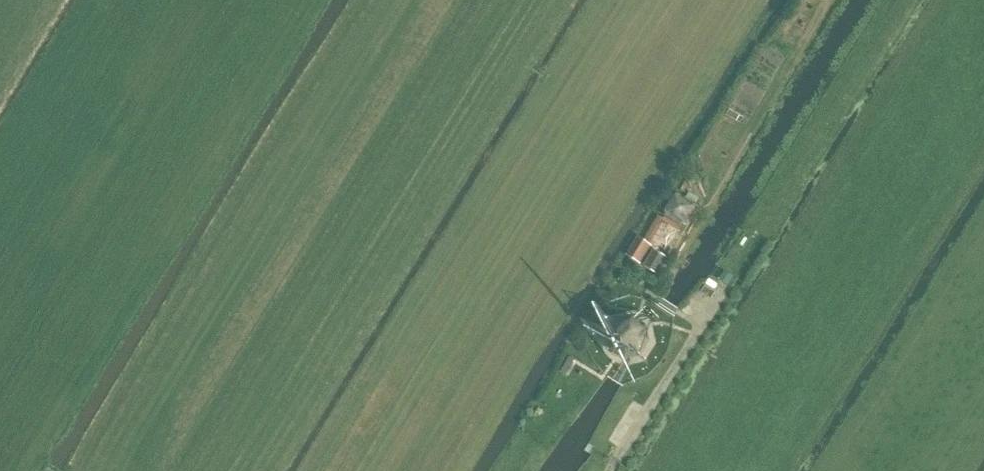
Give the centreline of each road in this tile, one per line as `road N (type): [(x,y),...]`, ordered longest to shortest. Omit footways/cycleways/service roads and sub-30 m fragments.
road 1 (track): [(609,470),(741,273)]

